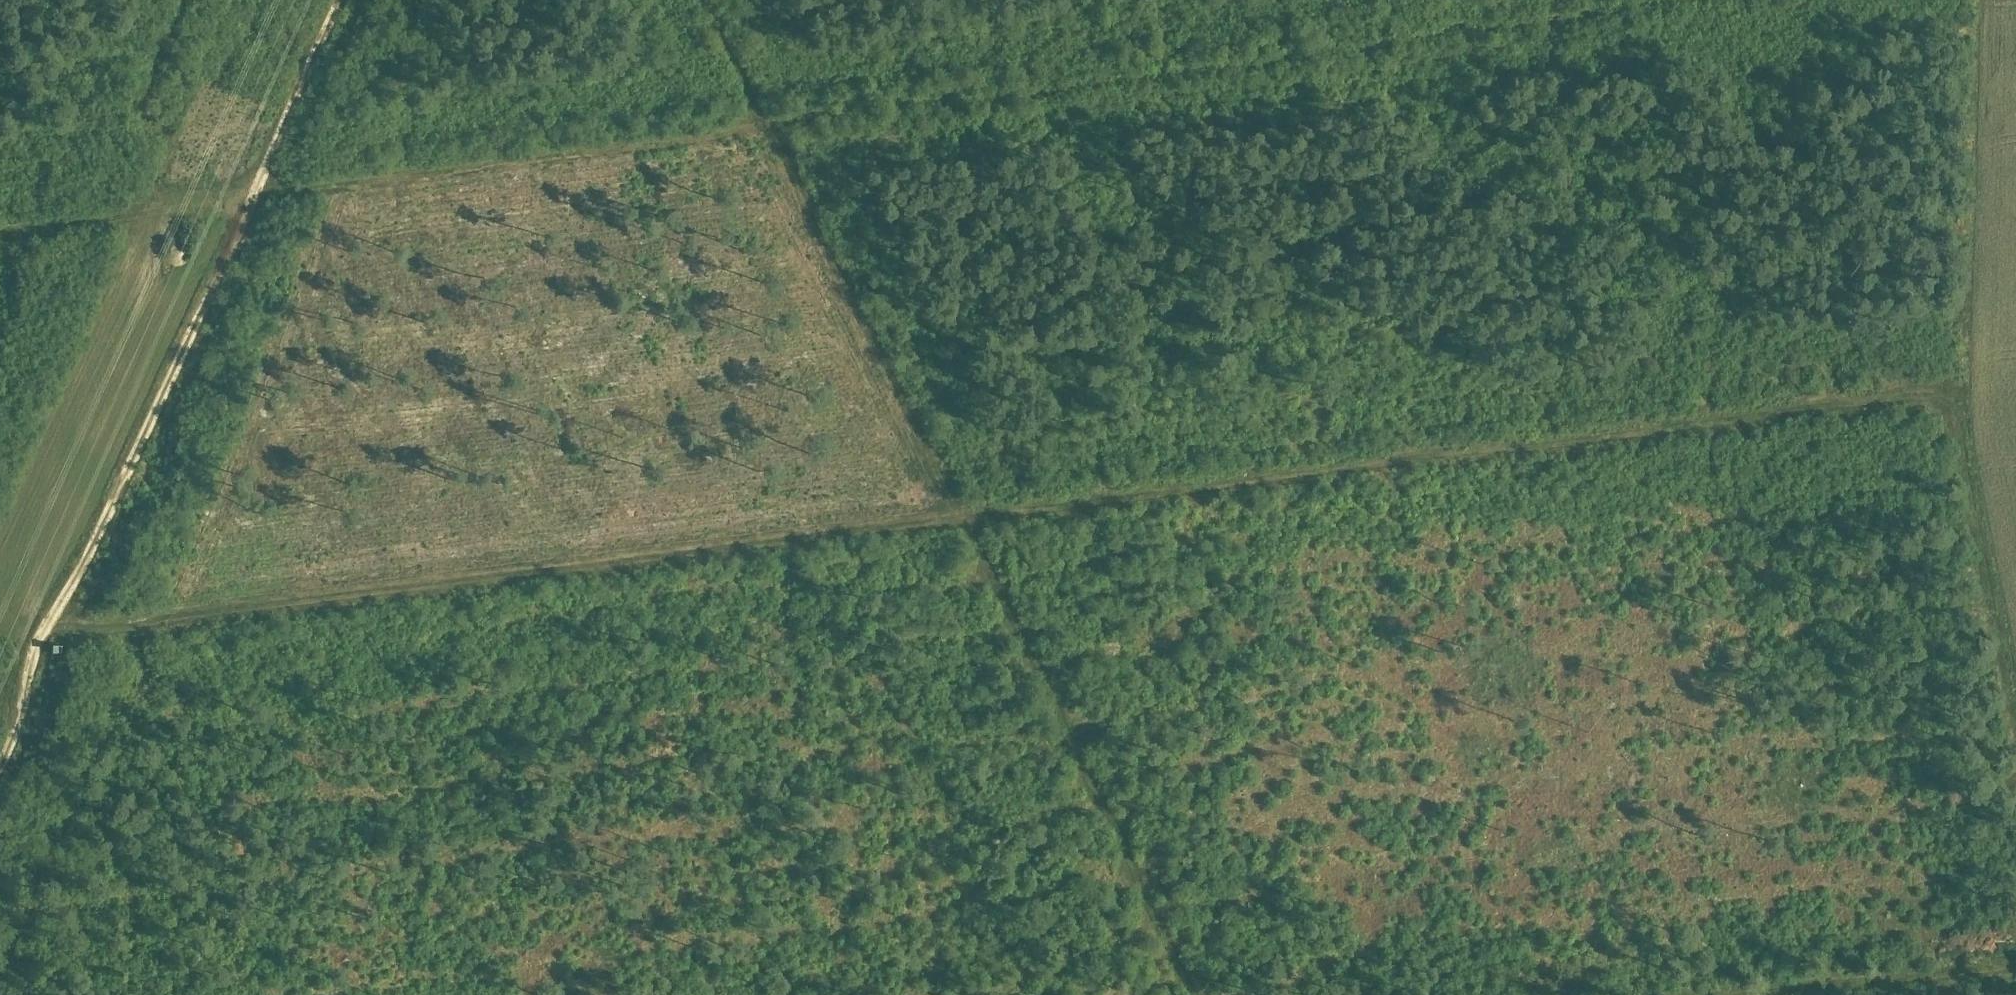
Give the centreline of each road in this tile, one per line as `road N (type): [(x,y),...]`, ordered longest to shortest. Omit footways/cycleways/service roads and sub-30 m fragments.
road 1 (track): [(340,0),(0,771)]

